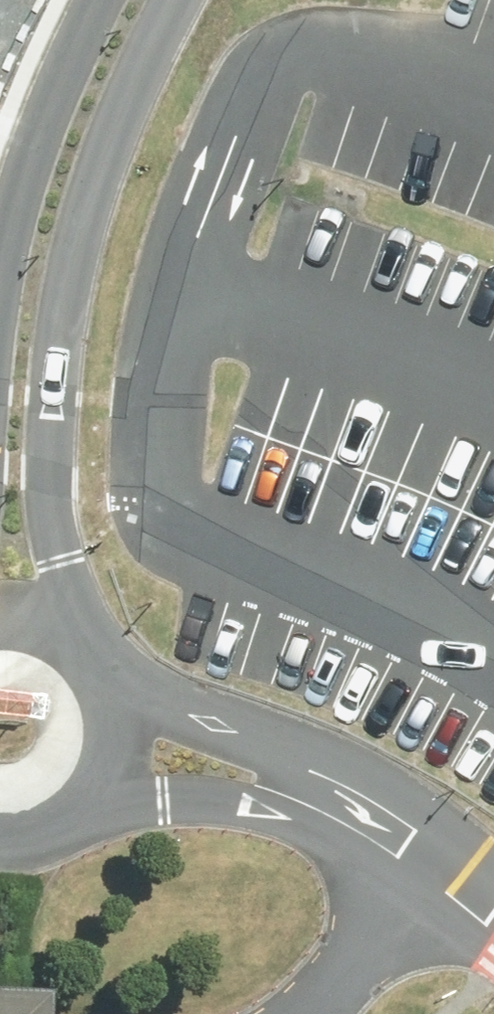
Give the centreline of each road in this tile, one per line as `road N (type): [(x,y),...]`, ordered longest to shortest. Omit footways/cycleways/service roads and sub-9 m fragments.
road 1 (unclassified): [(190,0),(112,140),(82,226),(67,313),(57,459),(63,556),(91,642)]
road 2 (unclassified): [(0,298),(16,211),(59,92),(104,0)]
road 3 (unclassified): [(91,642),(114,674),(125,712),(124,751),(109,787),(84,817),(51,836),(0,843)]

